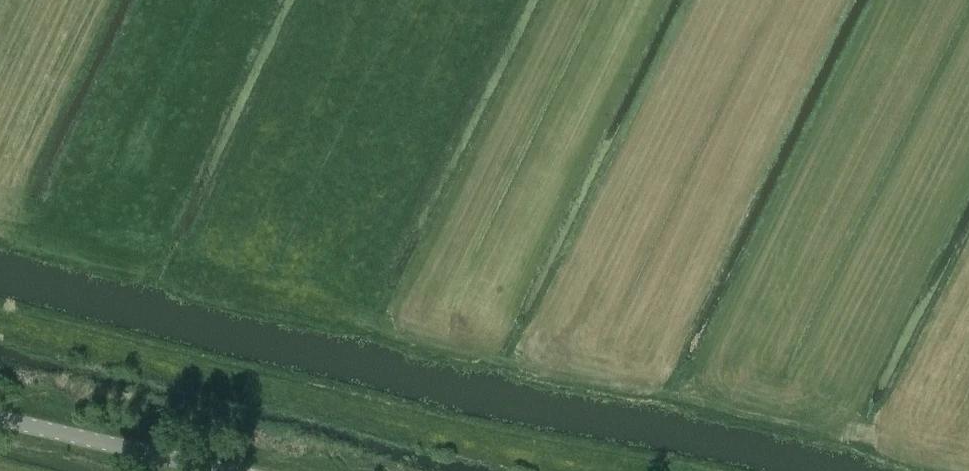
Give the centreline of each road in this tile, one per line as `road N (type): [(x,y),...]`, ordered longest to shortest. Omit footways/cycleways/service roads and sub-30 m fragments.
road 1 (track): [(673,470),(0,300)]
road 2 (unclassified): [(212,470),(0,421)]

